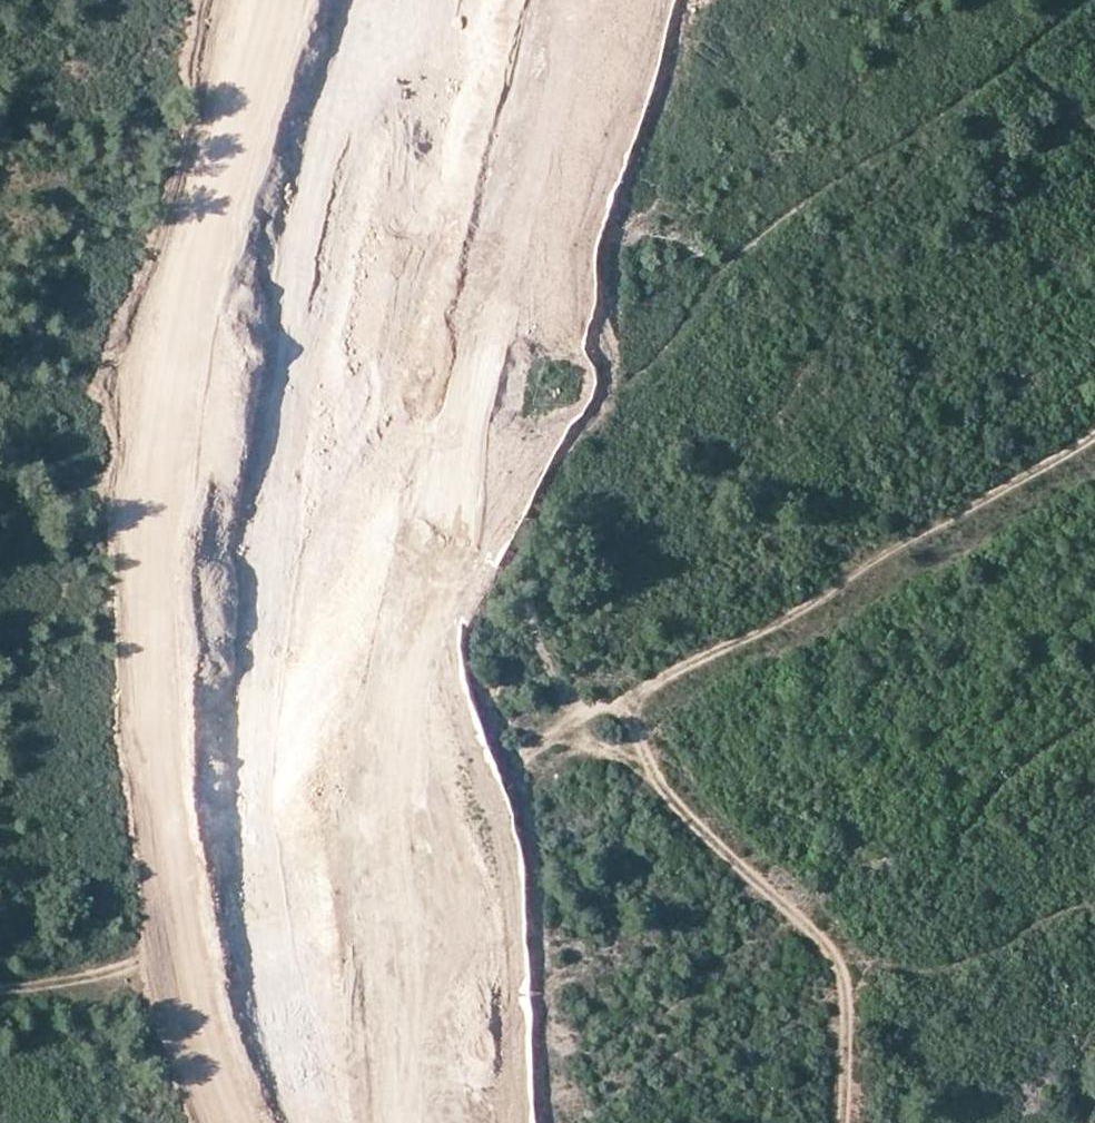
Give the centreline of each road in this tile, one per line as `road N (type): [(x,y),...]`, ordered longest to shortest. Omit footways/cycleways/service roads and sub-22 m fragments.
road 1 (primary): [(408,0),(309,527),(320,846),(378,1122)]
road 2 (track): [(848,1122),(847,998),(827,940),(664,794),(617,708)]

